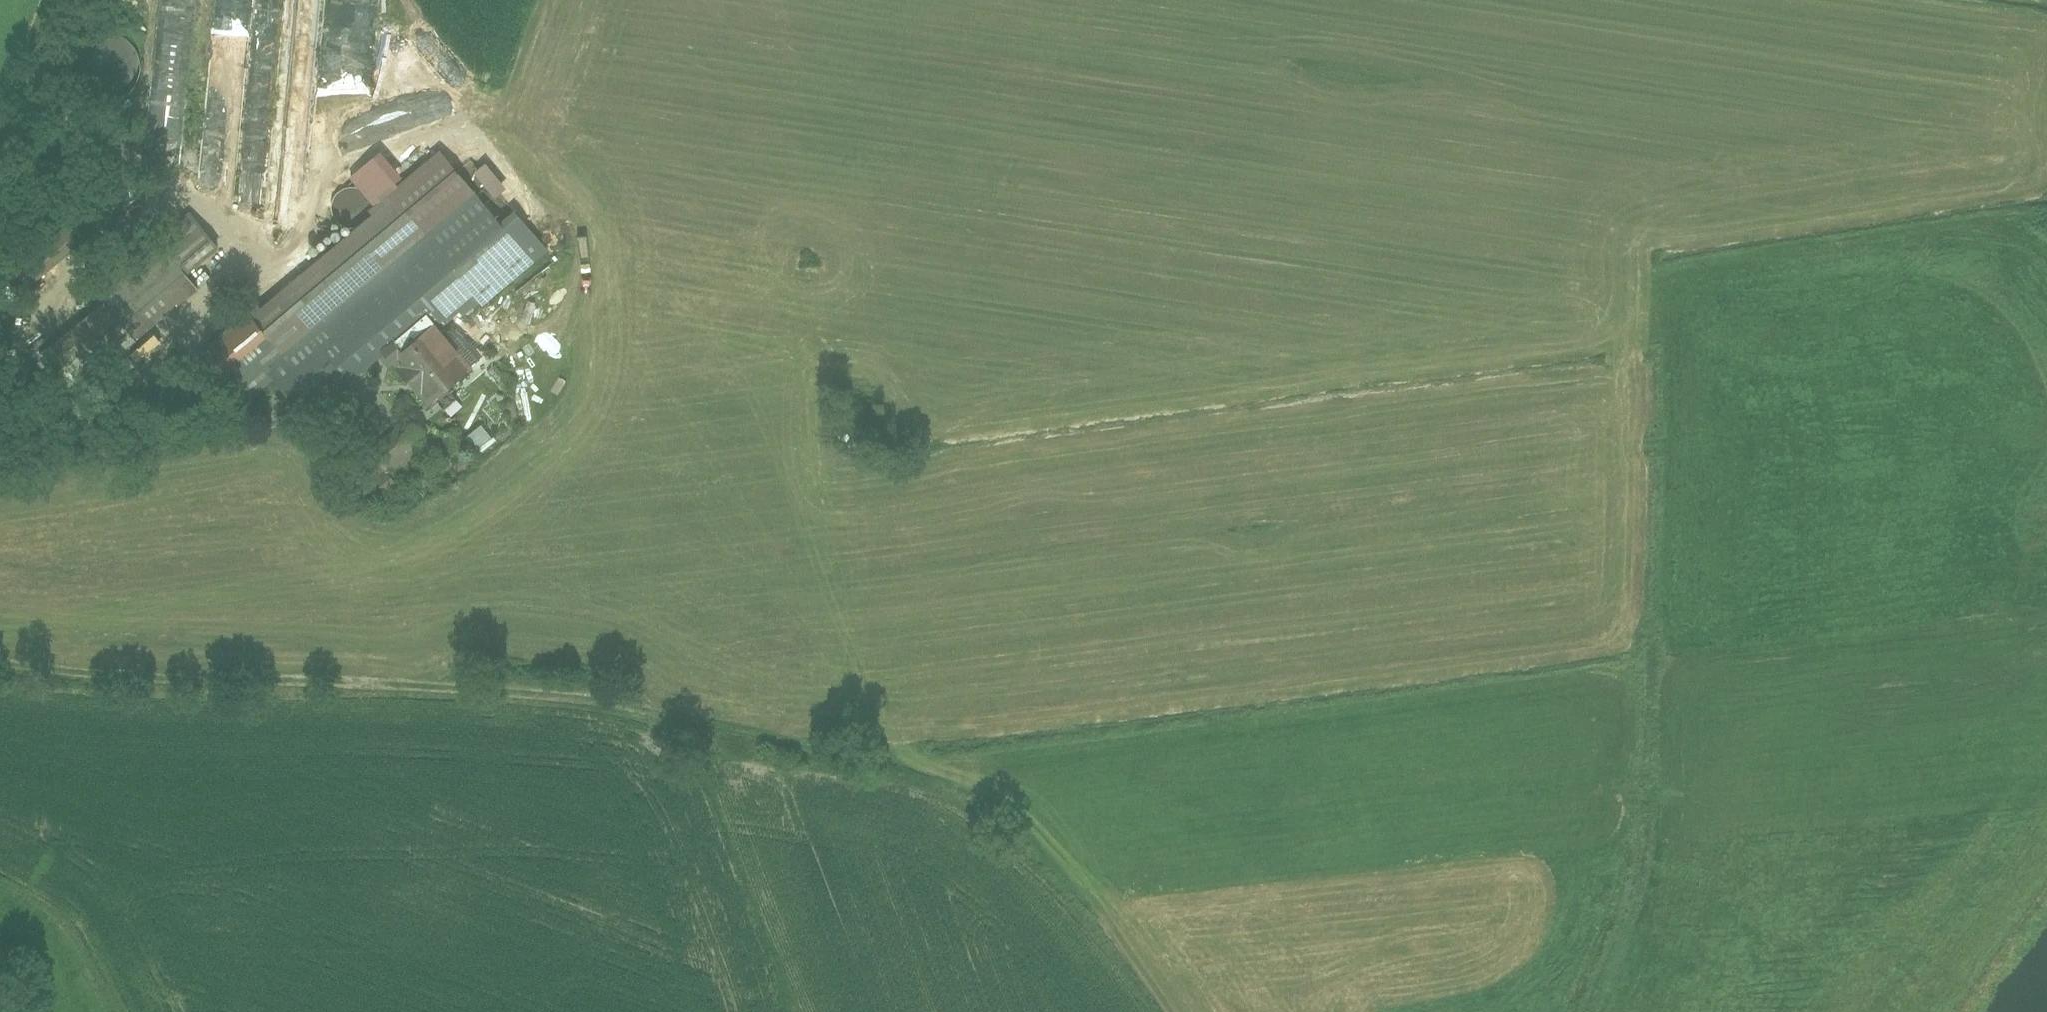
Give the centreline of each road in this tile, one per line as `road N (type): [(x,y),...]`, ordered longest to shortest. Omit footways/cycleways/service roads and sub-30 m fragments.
road 1 (track): [(897,752),(794,740),(562,692),(173,686),(0,670)]
road 2 (track): [(1150,966),(1029,820),(897,752),(911,735)]
road 3 (residential): [(0,192),(67,0)]

